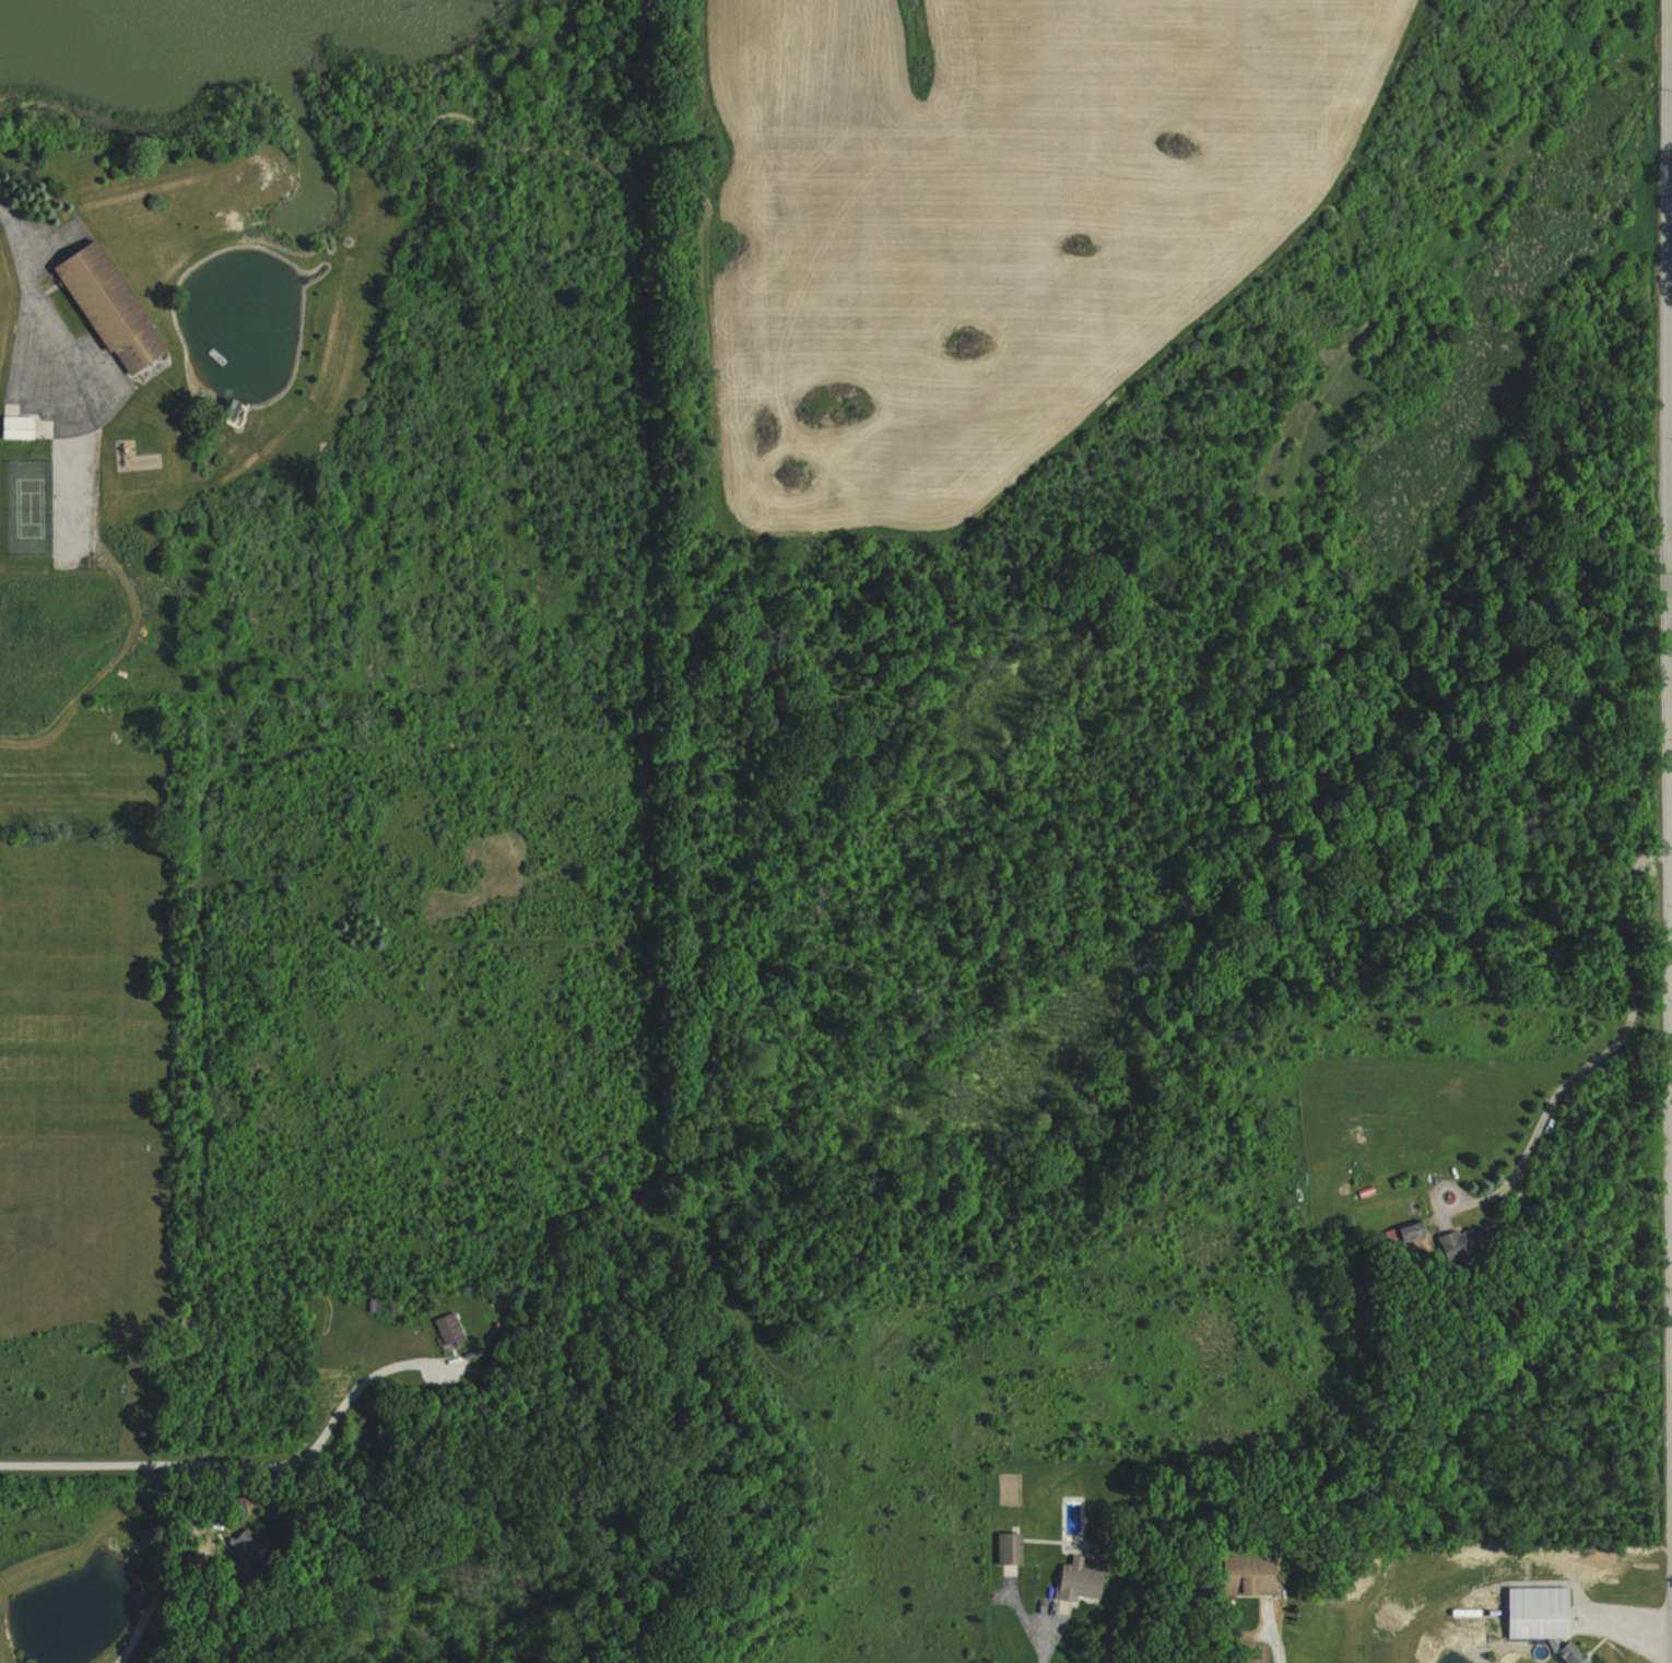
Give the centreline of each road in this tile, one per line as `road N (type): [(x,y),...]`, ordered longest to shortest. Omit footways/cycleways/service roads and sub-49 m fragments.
road 1 (residential): [(1671,193),(1671,0)]

